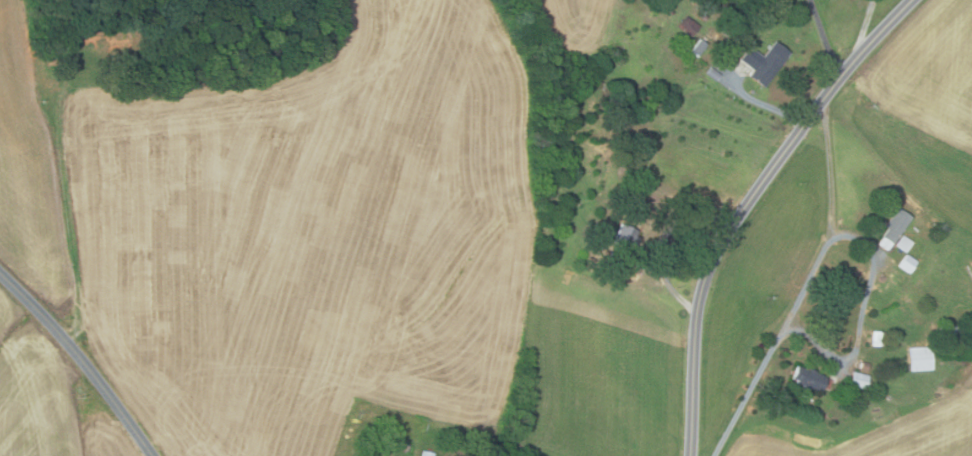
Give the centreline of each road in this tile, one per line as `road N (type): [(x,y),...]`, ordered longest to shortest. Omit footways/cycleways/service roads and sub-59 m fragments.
road 1 (residential): [(690,455),(698,314),(709,270),(821,102),(911,0)]
road 2 (residential): [(152,455),(91,371),(0,274)]

